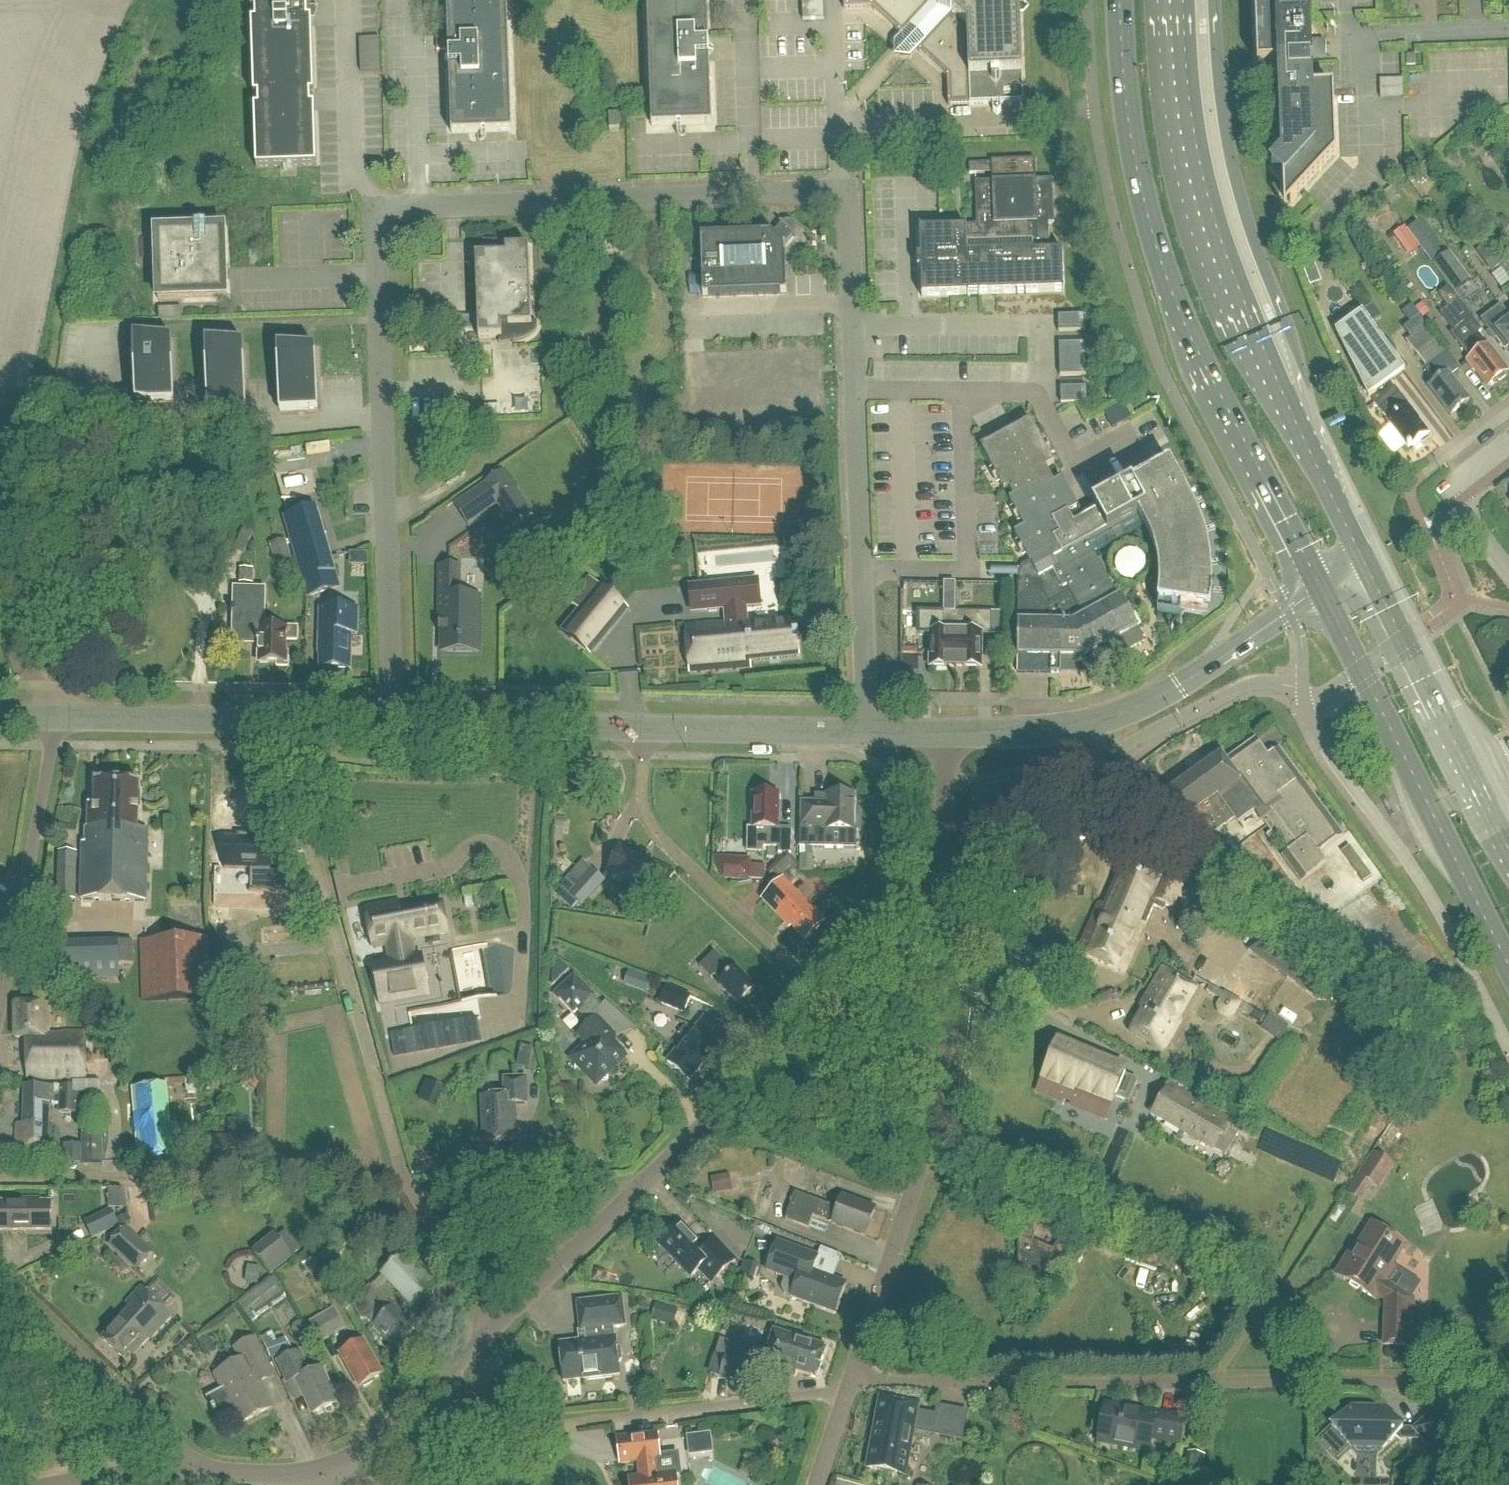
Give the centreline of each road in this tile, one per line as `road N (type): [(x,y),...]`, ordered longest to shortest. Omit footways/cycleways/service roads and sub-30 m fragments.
road 1 (residential): [(866,737),(847,191),(375,209),(396,722)]
road 2 (residential): [(854,1377),(1039,1384),(1508,1379)]
road 3 (secondary): [(1121,0),(1136,149),(1155,237),(1183,316),(1296,540)]
road 4 (residential): [(854,1377),(907,1212),(948,1029),(952,935),(934,894)]
road 5 (residential): [(404,1181),(283,748),(283,721)]
road 6 (secondary): [(1295,417),(1207,200),(1183,0)]
road 7 (secondary): [(1295,417),(1284,330),(1235,172),(1216,0)]
road 8 (residential): [(404,1181),(0,1179)]
road 9 (secondary): [(1334,619),(1508,967)]
road 10 (residential): [(462,1437),(827,1394),(846,1399)]
road 11 (residential): [(831,999),(656,831),(641,789),(640,730)]
road 12 (residential): [(0,997),(54,719)]
road 13 (secondary): [(1508,848),(1383,596)]
road 14 (unclassified): [(636,1188),(831,999)]
road 15 (tertiary): [(1202,670),(1144,704),(1066,733),(947,736)]
road 16 (residential): [(186,1471),(166,1438),(0,1282)]
road 17 (tertiary): [(396,722),(640,730)]
road 18 (tertiary): [(54,719),(283,721)]
road 19 (residential): [(636,1188),(621,1183),(415,1196)]
road 20 (unclassified): [(490,1332),(636,1188)]
road 21 (tertiary): [(640,730),(832,735)]
road 22 (unclassified): [(325,1480),(453,1369)]
road 23 (unclassified): [(934,894),(944,843),(947,736)]
road 24 (residential): [(490,1332),(415,1196)]
road 25 (unclassified): [(831,999),(934,894)]
road 26 (tertiary): [(1202,670),(1321,593)]
road 27 (unclassified): [(186,1471),(325,1480)]
road 28 (unclassified): [(54,1484),(186,1471)]

